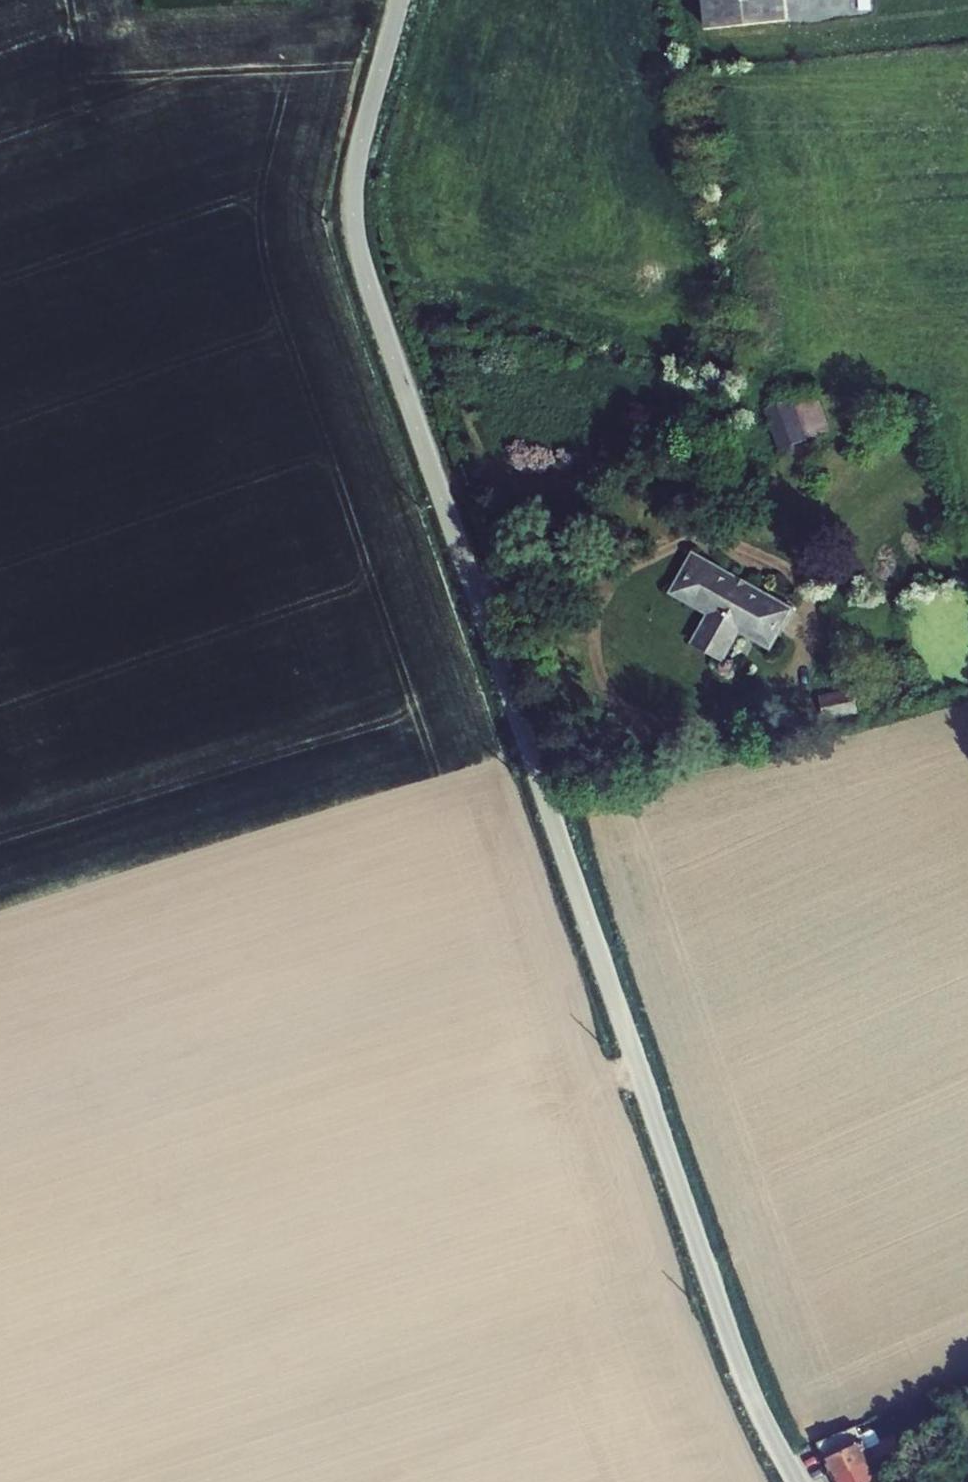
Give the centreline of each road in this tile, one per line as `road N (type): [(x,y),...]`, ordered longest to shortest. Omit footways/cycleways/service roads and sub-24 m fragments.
road 1 (unclassified): [(403,0),(353,200),(363,266),(747,1381),(798,1481)]

